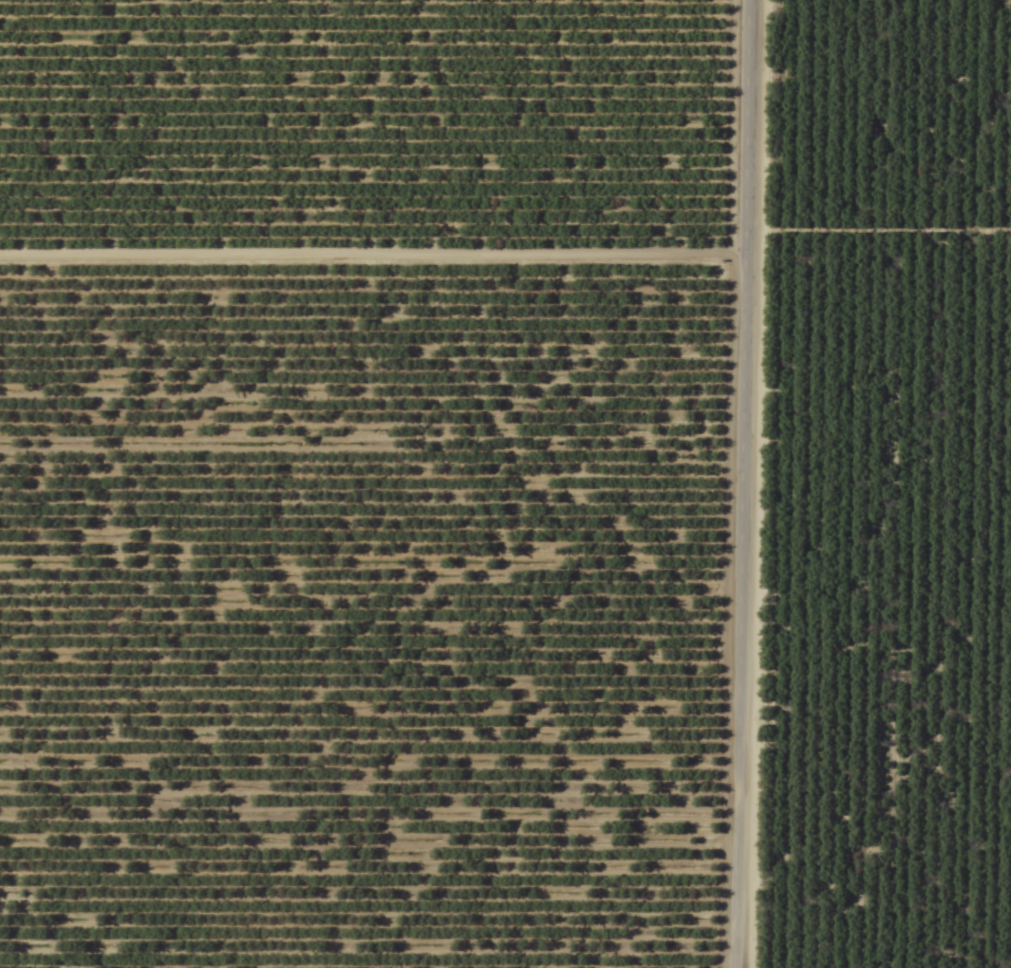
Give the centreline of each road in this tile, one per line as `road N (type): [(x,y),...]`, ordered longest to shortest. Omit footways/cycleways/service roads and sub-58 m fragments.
road 1 (residential): [(736,967),(748,0)]

